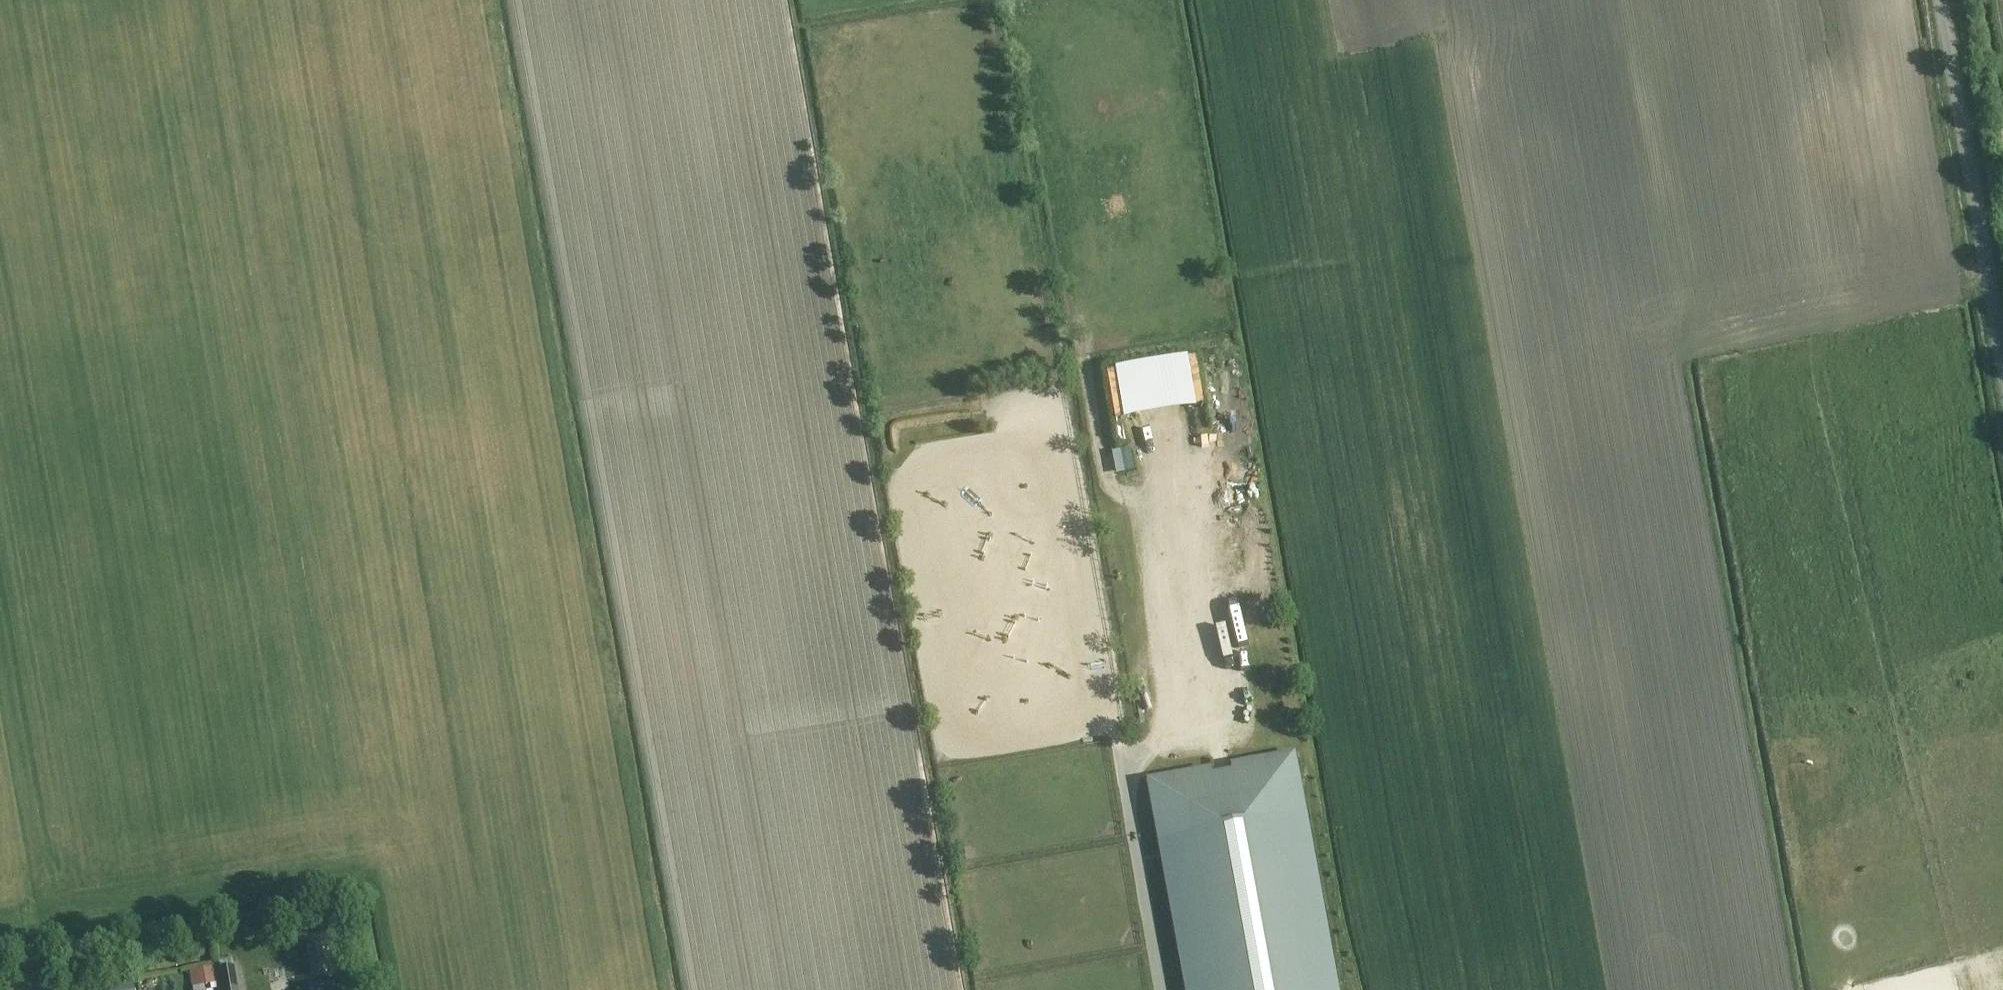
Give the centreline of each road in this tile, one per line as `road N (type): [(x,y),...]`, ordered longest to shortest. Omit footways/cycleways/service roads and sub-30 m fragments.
road 1 (unclassified): [(2002,360),(1941,0)]

